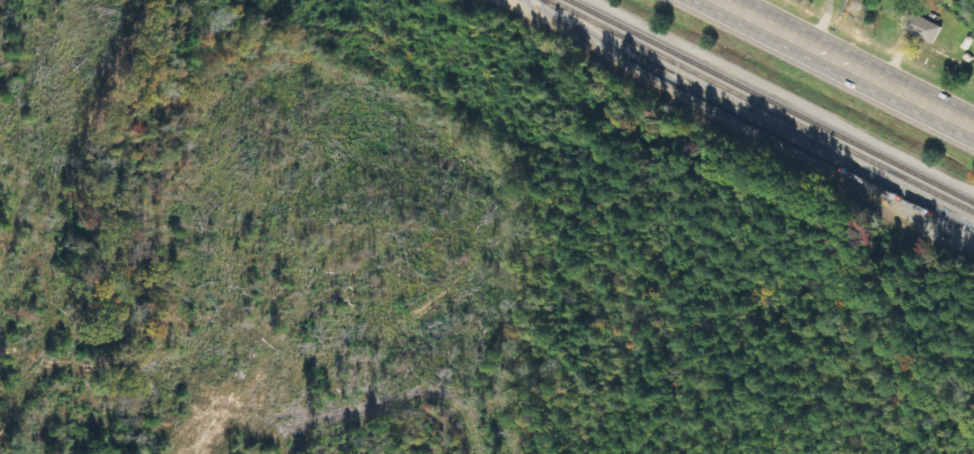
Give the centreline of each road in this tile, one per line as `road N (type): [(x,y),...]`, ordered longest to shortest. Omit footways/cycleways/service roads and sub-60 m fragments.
road 1 (primary): [(973,124),(726,0)]

